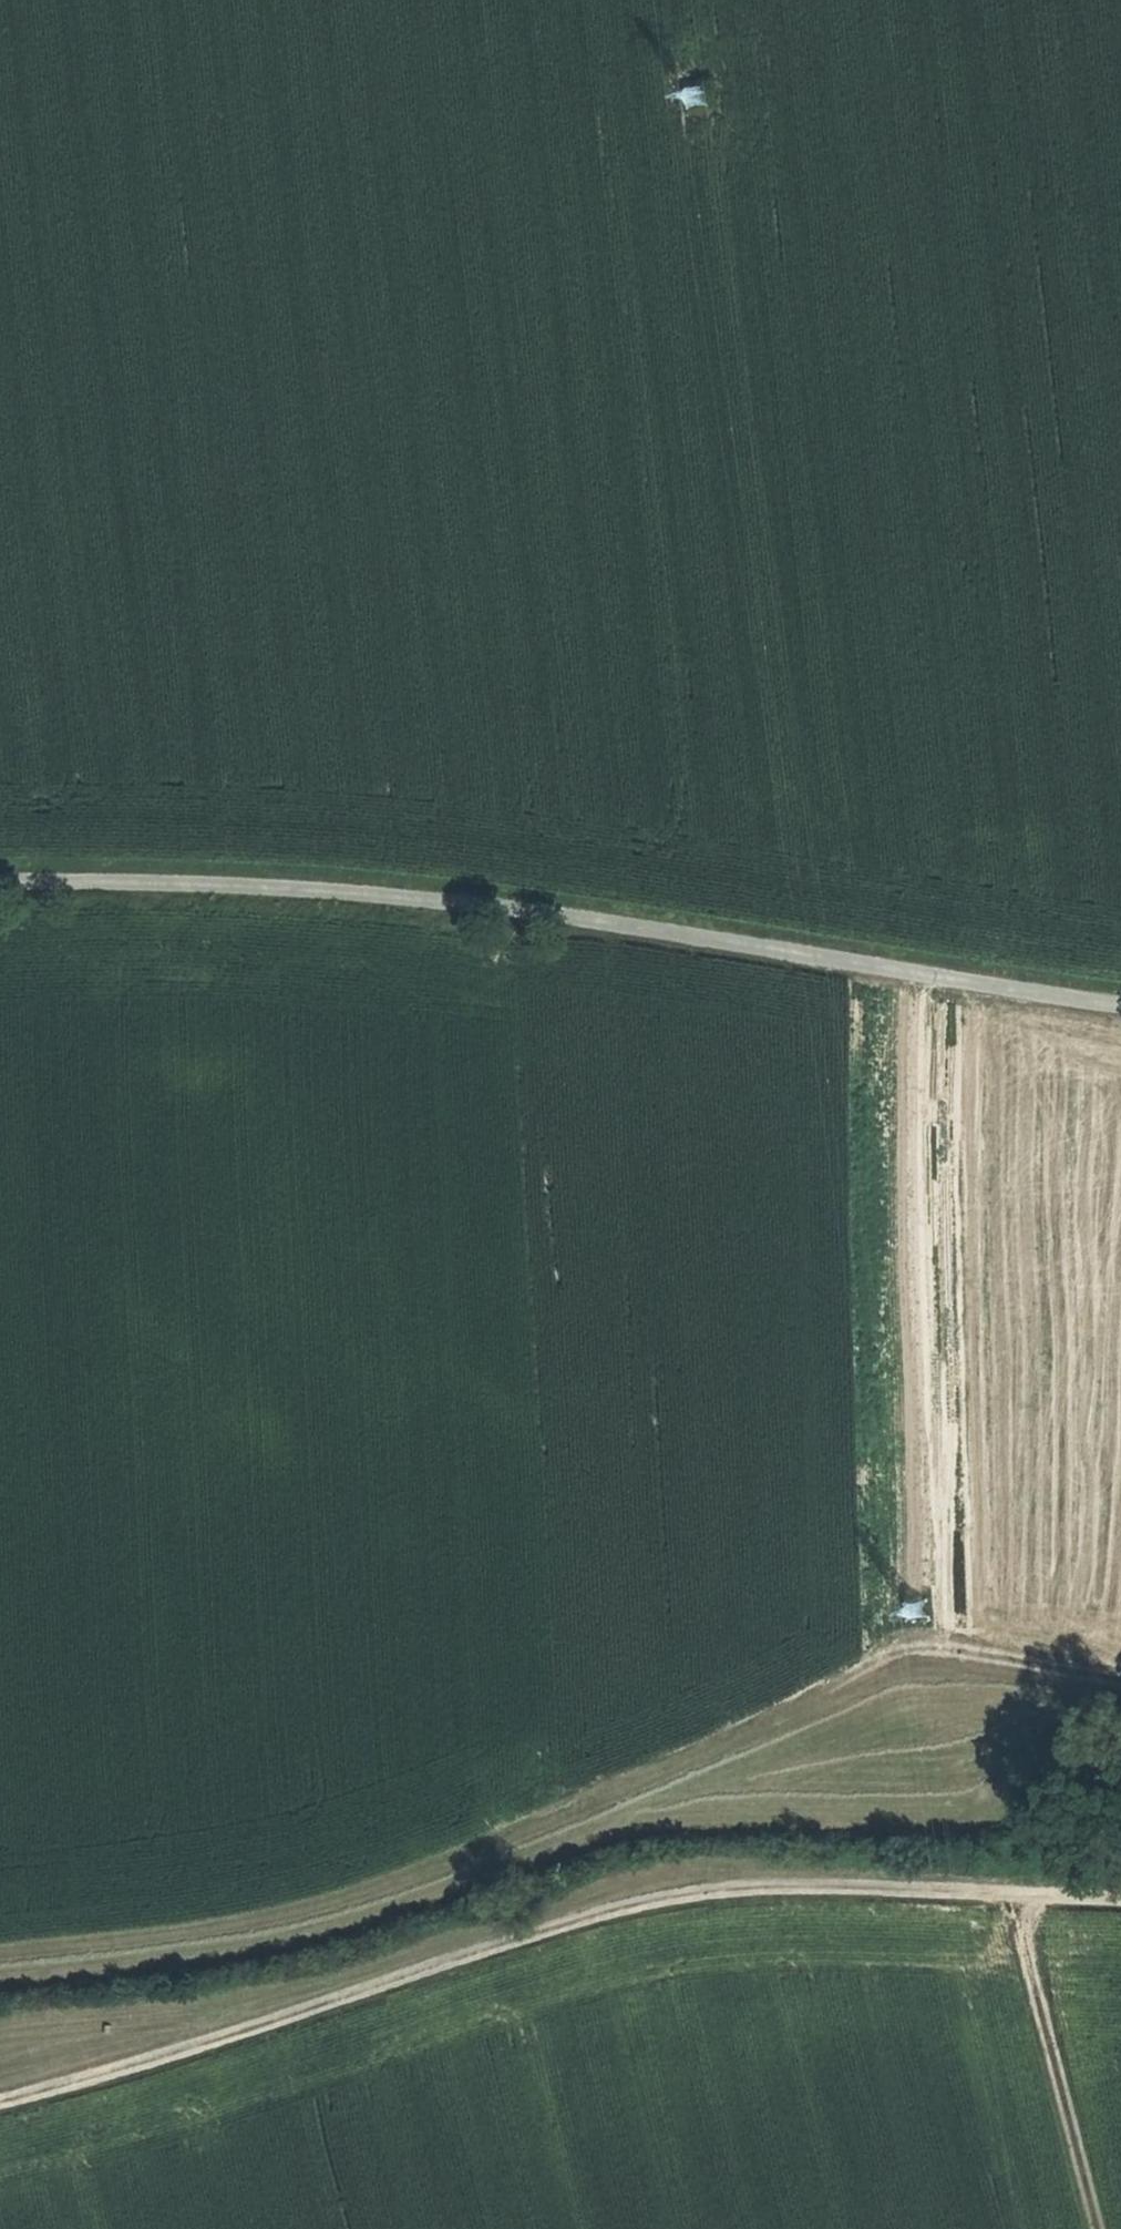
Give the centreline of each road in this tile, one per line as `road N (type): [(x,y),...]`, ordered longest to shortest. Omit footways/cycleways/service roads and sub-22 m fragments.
road 1 (track): [(0,2103),(686,1901),(816,1886),(1120,1895)]
road 2 (track): [(0,883),(218,886),(531,914),(1120,1002)]
road 3 (track): [(1095,2228),(1015,1891)]

